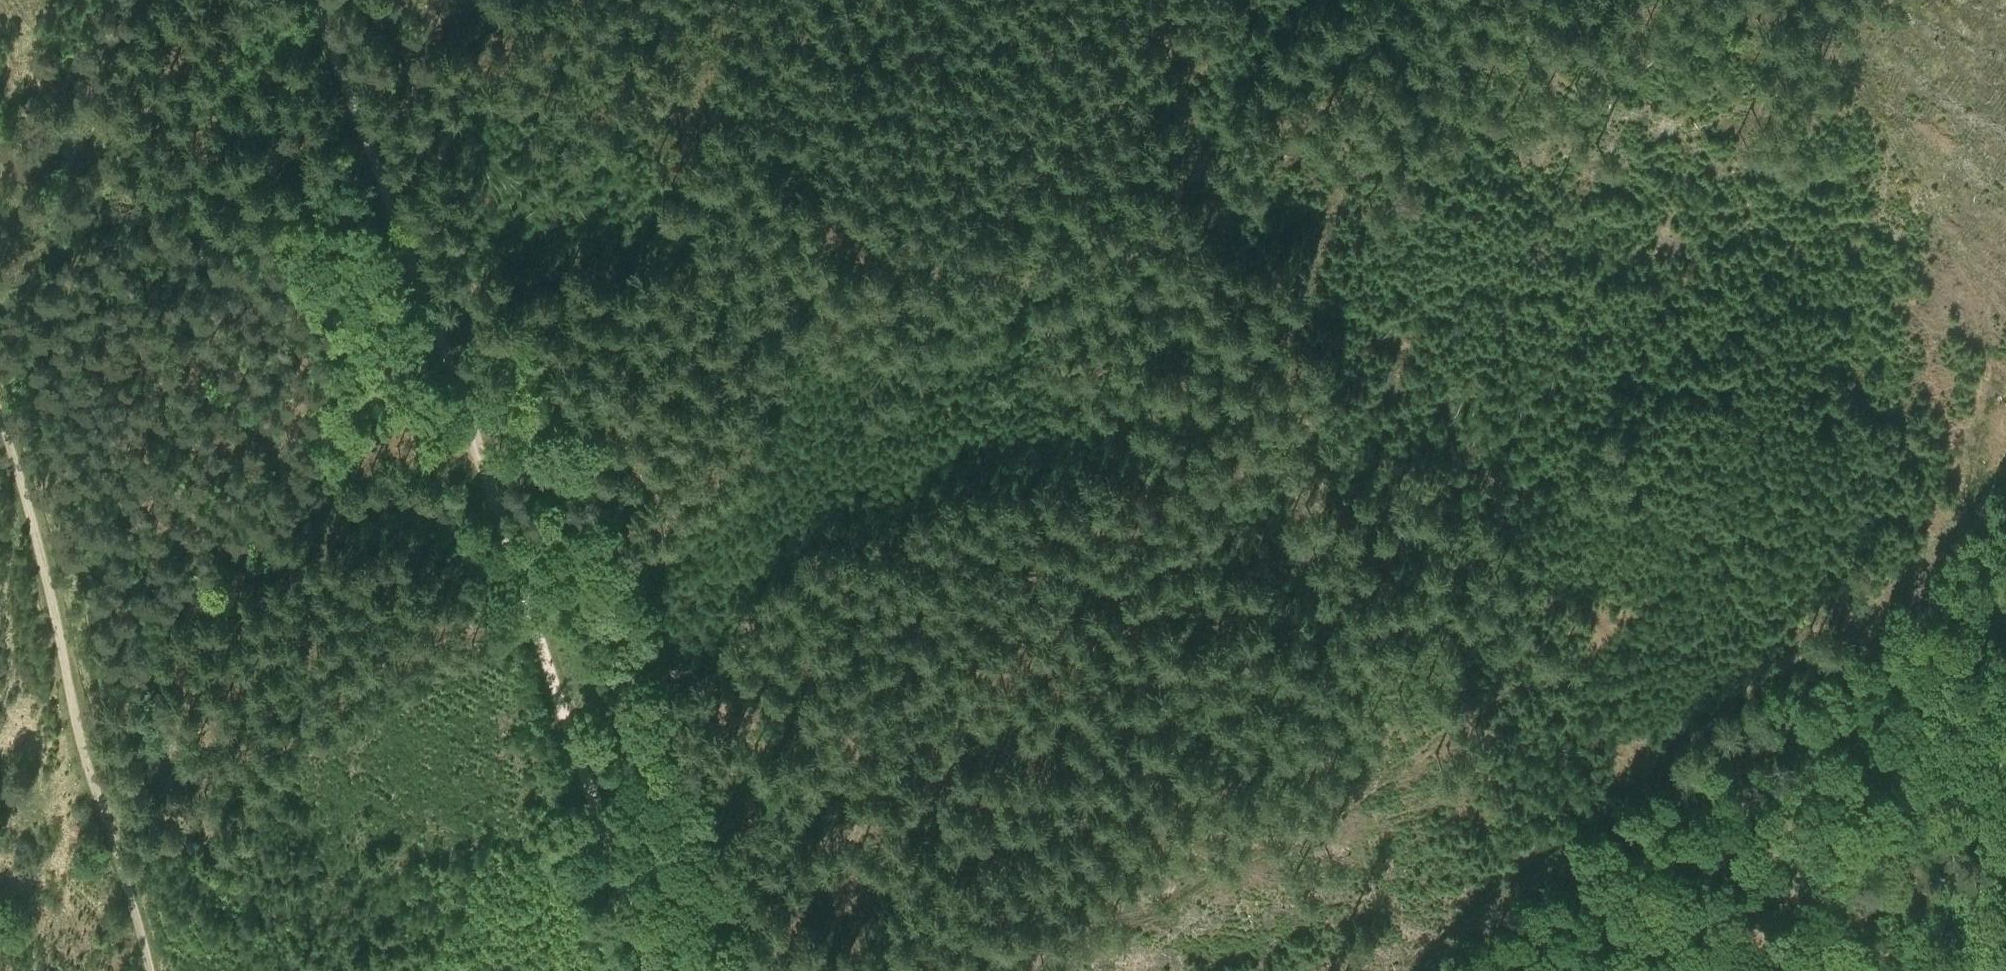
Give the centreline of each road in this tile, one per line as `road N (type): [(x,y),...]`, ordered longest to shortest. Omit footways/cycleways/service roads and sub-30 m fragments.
road 1 (track): [(643,970),(548,656),(321,0)]
road 2 (track): [(1404,970),(1761,686),(1862,615),(1947,539),(2005,471)]
road 3 (track): [(0,413),(39,541),(88,770),(149,970)]
road 4 (track): [(2005,394),(1966,260),(1811,0)]

